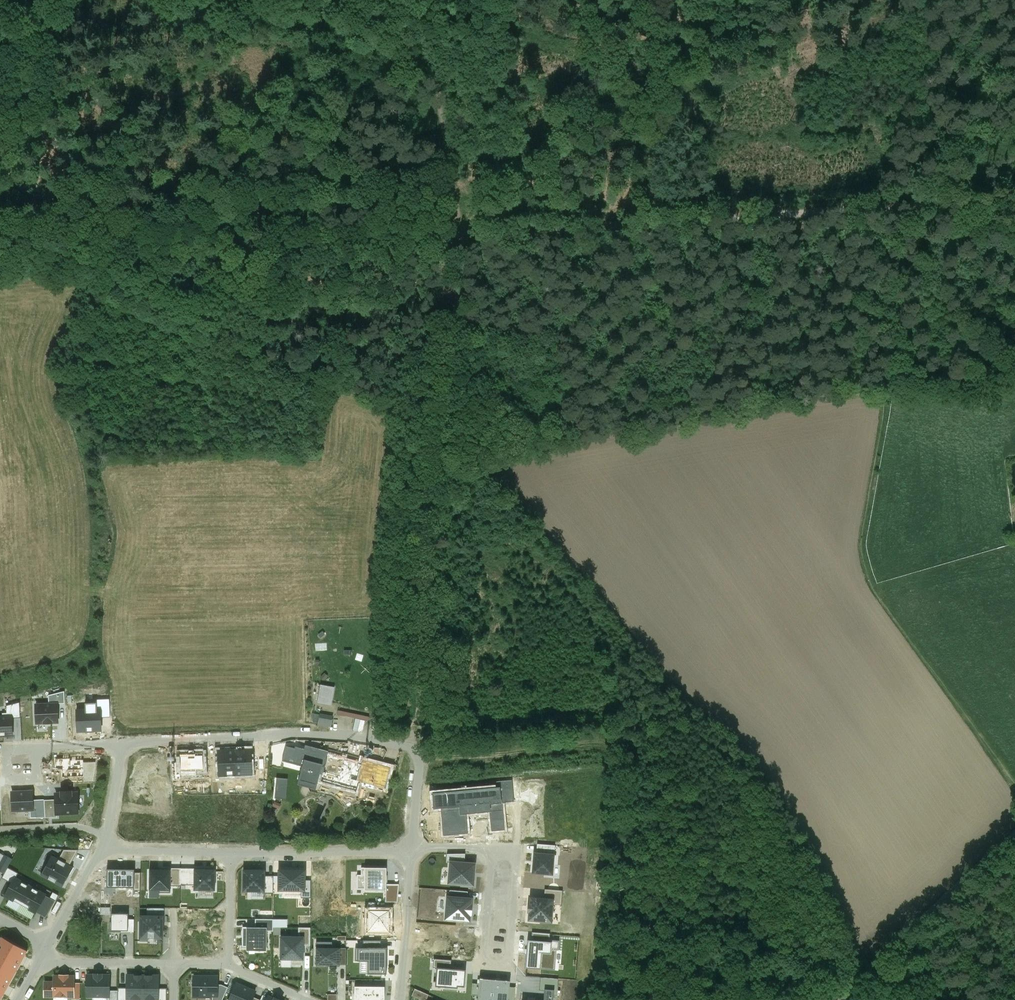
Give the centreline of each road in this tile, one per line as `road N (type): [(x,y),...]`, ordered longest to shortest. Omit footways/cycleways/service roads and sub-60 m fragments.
road 1 (track): [(0,264),(1014,199)]
road 2 (track): [(421,0),(462,237),(418,727),(403,748)]
road 3 (residential): [(123,745),(273,736),(403,748)]
road 4 (residential): [(493,849),(485,952),(498,962),(509,955),(516,851)]
road 5 (unclassified): [(844,996),(1014,834)]
road 6 (residential): [(230,854),(412,854)]
road 7 (track): [(921,205),(1014,79)]
road 8 (residential): [(399,999),(412,854)]
road 9 (residential): [(39,962),(175,963)]
road 10 (residential): [(175,963),(225,963),(303,999)]
road 11 (residential): [(175,963),(227,922),(230,854)]
road 12 (residential): [(104,848),(230,854)]
road 13 (residential): [(412,854),(420,751),(403,748)]

